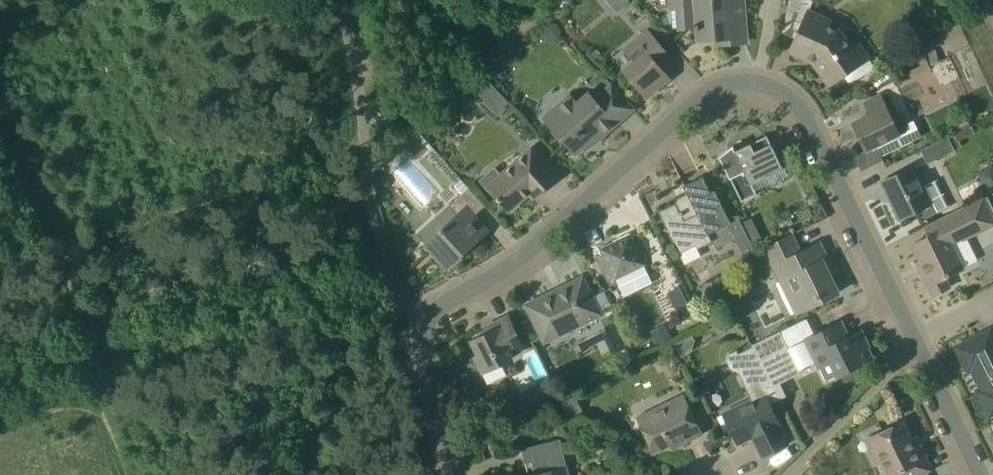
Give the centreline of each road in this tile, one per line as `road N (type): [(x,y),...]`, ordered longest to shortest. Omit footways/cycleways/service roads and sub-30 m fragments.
road 1 (residential): [(760,82),(725,85),(699,102),(529,253),(435,312),(424,333)]
road 2 (residential): [(424,333),(393,282),(365,146),(348,0)]
road 3 (residential): [(919,345),(818,136),(798,104),(760,82)]
road 4 (residential): [(788,474),(919,345)]
road 5 (residential): [(424,333),(453,474)]
road 6 (residential): [(980,474),(919,345)]

